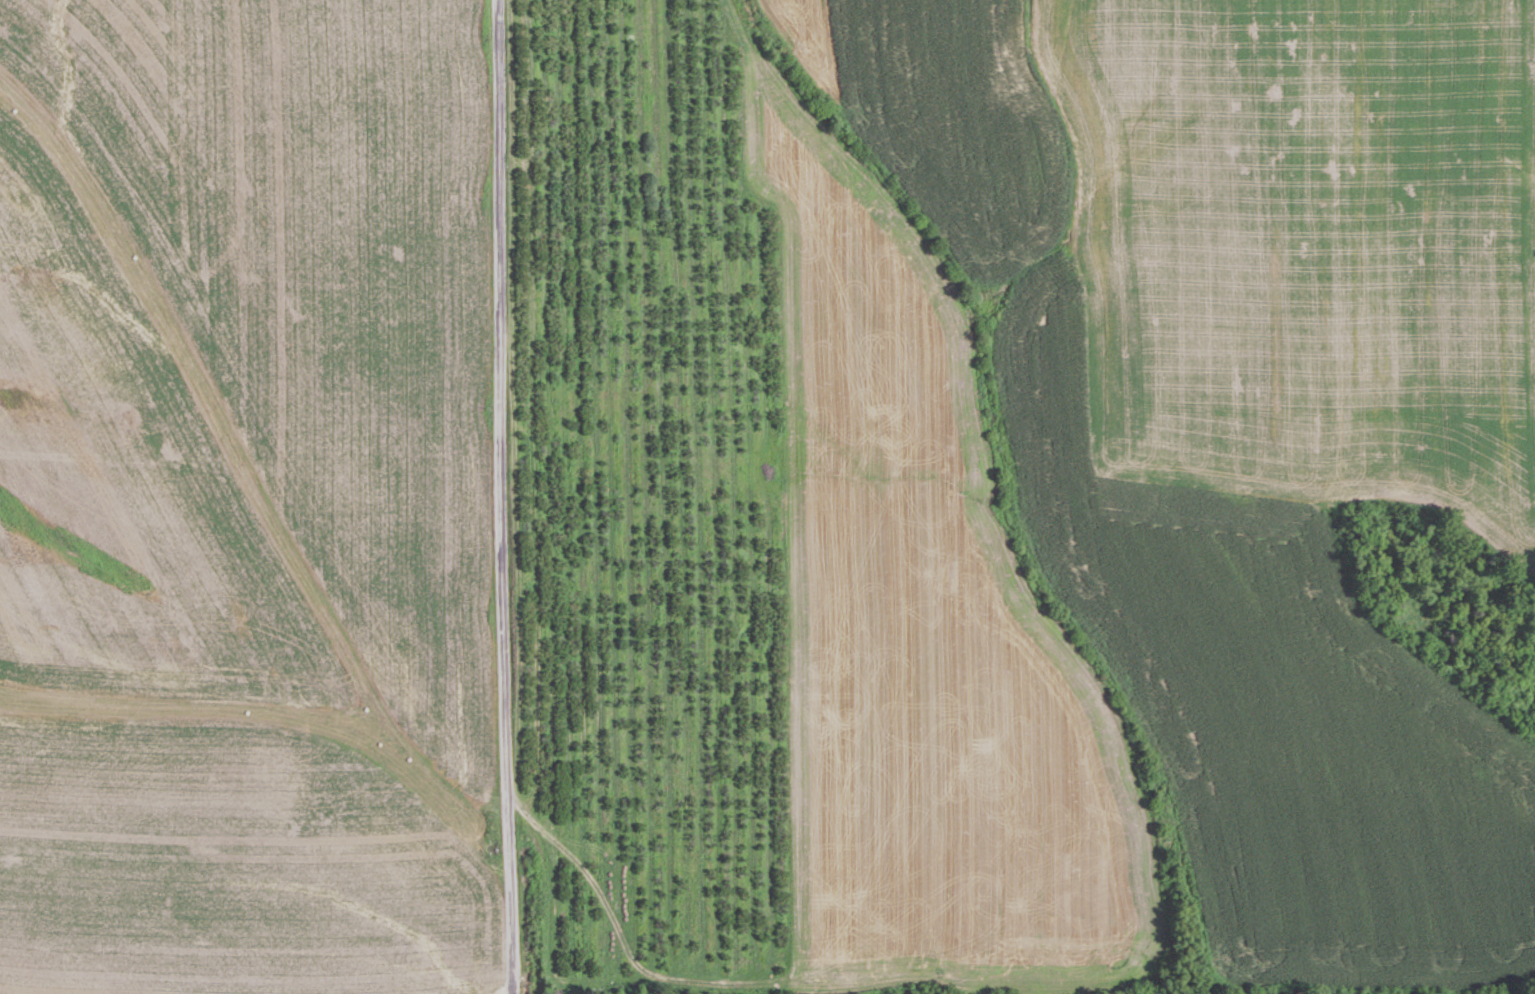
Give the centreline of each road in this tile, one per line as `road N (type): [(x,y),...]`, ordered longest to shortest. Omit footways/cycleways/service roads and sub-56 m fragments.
road 1 (residential): [(514,993),(501,0)]

